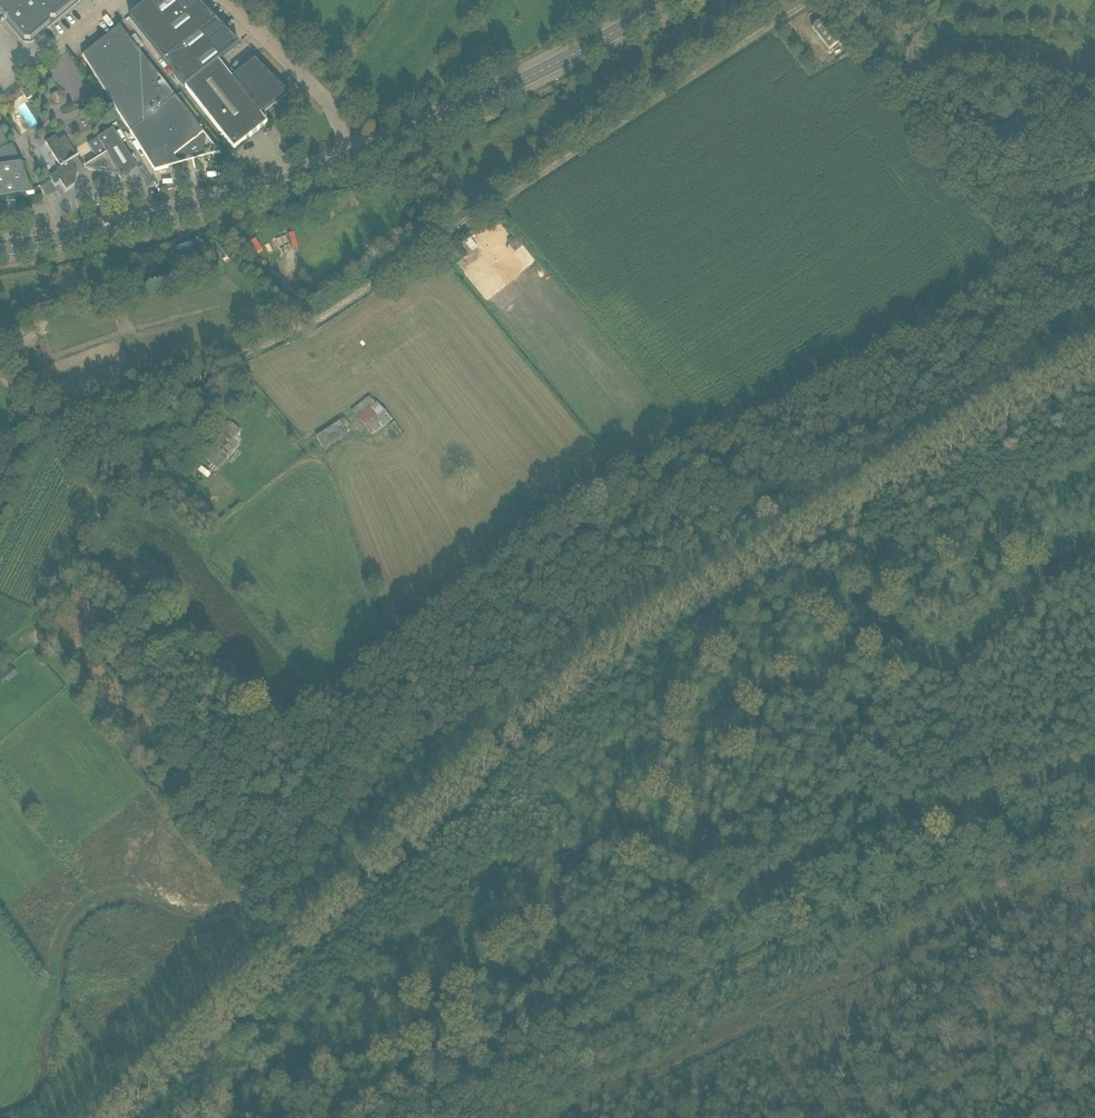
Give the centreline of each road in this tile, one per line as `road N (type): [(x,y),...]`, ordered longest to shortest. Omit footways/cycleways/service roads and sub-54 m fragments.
road 1 (track): [(802,0),(336,304),(50,420)]
road 2 (track): [(1094,824),(398,1117)]
road 3 (primary): [(348,159),(160,218),(0,249)]
road 4 (primary): [(669,0),(549,67),(348,159)]
road 5 (track): [(115,1117),(296,947)]
road 6 (residential): [(50,420),(100,502),(38,630)]
road 7 (unclassified): [(348,159),(325,101),(236,0)]
road 8 (unclassified): [(975,81),(925,79),(863,0)]
road 9 (unclassified): [(0,77),(98,0)]
road 10 (track): [(1094,104),(975,81)]

